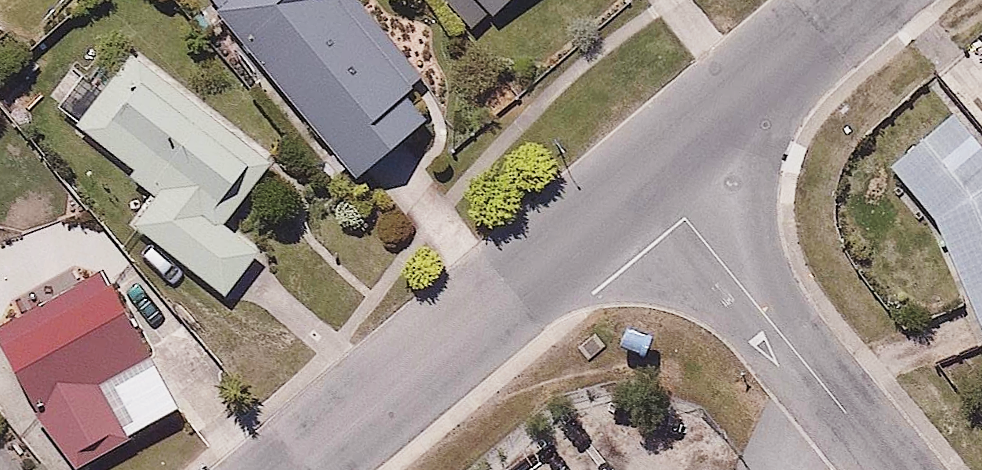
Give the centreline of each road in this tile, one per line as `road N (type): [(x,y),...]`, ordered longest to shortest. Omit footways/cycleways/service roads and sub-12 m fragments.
road 1 (residential): [(652,180),(298,469)]
road 2 (residential): [(652,180),(895,469)]
road 3 (residential): [(864,0),(652,180)]

